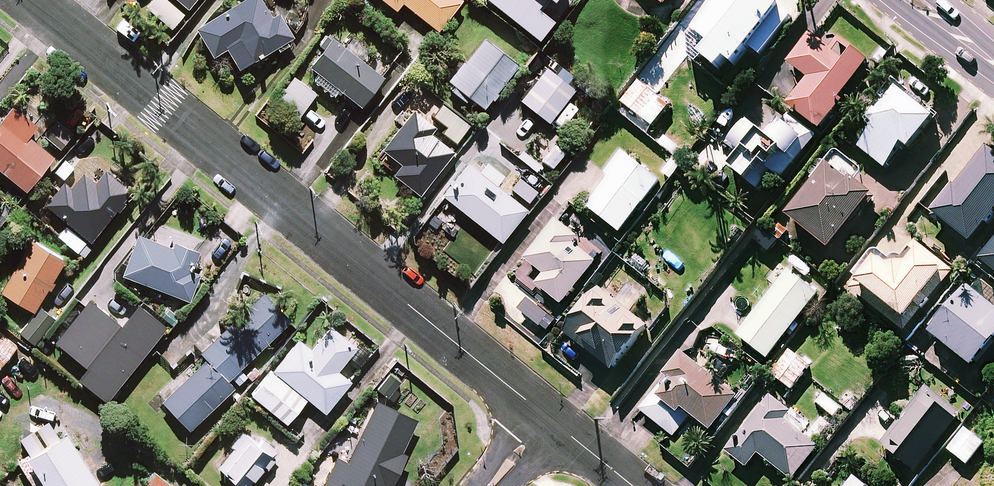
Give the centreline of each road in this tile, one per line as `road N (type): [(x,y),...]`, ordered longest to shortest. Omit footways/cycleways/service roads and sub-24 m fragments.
road 1 (residential): [(547,418),(30,0)]

